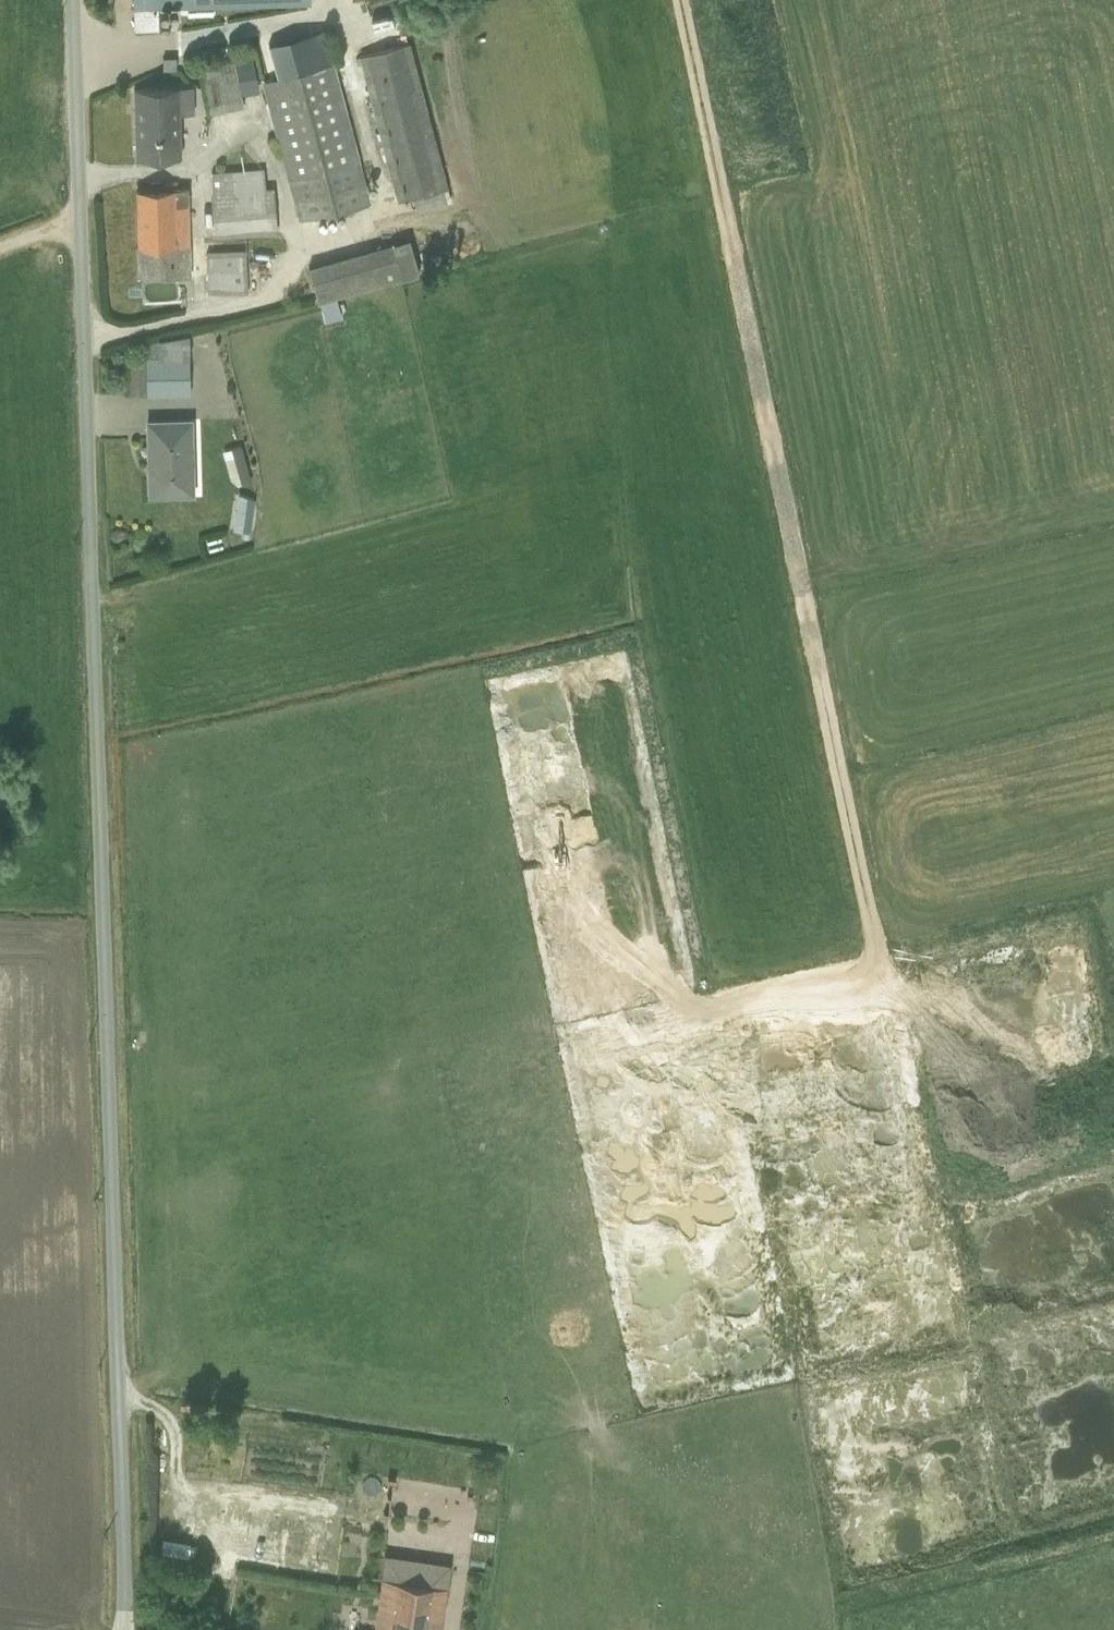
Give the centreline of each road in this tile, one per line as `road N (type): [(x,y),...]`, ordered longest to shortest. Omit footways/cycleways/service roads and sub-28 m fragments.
road 1 (unclassified): [(108,1043),(70,0)]
road 2 (unclassified): [(108,1043),(126,1629)]

